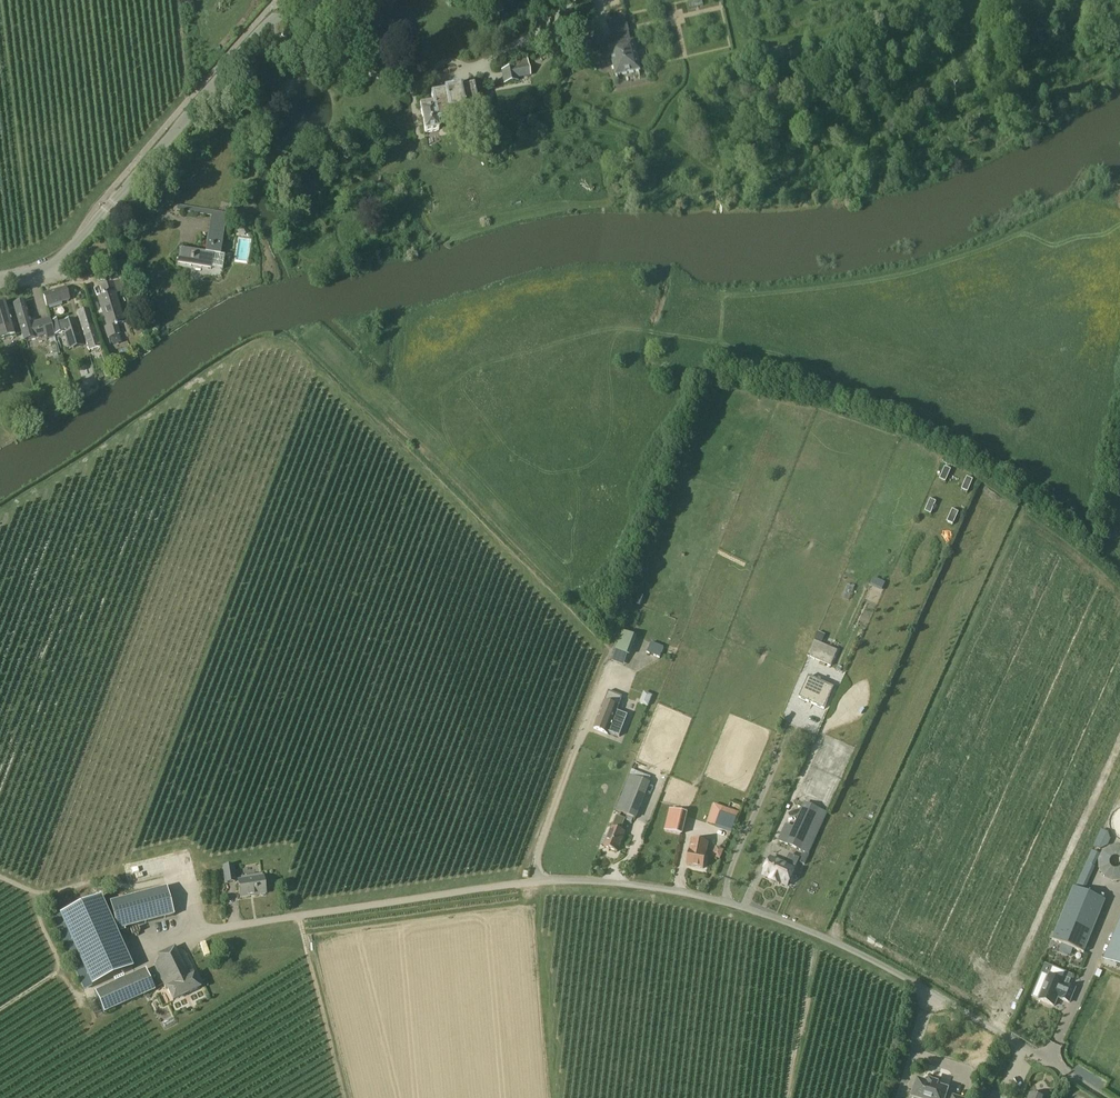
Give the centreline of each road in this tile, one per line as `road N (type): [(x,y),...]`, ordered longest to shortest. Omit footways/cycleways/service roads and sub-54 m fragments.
road 1 (unclassified): [(1102,1097),(812,931),(744,906),(619,882),(533,882),(187,937)]
road 2 (track): [(260,31),(412,78),(463,74),(530,40),(577,0)]
road 3 (unclassified): [(104,210),(260,31),(300,0)]
road 4 (residential): [(0,281),(56,264),(104,210)]

